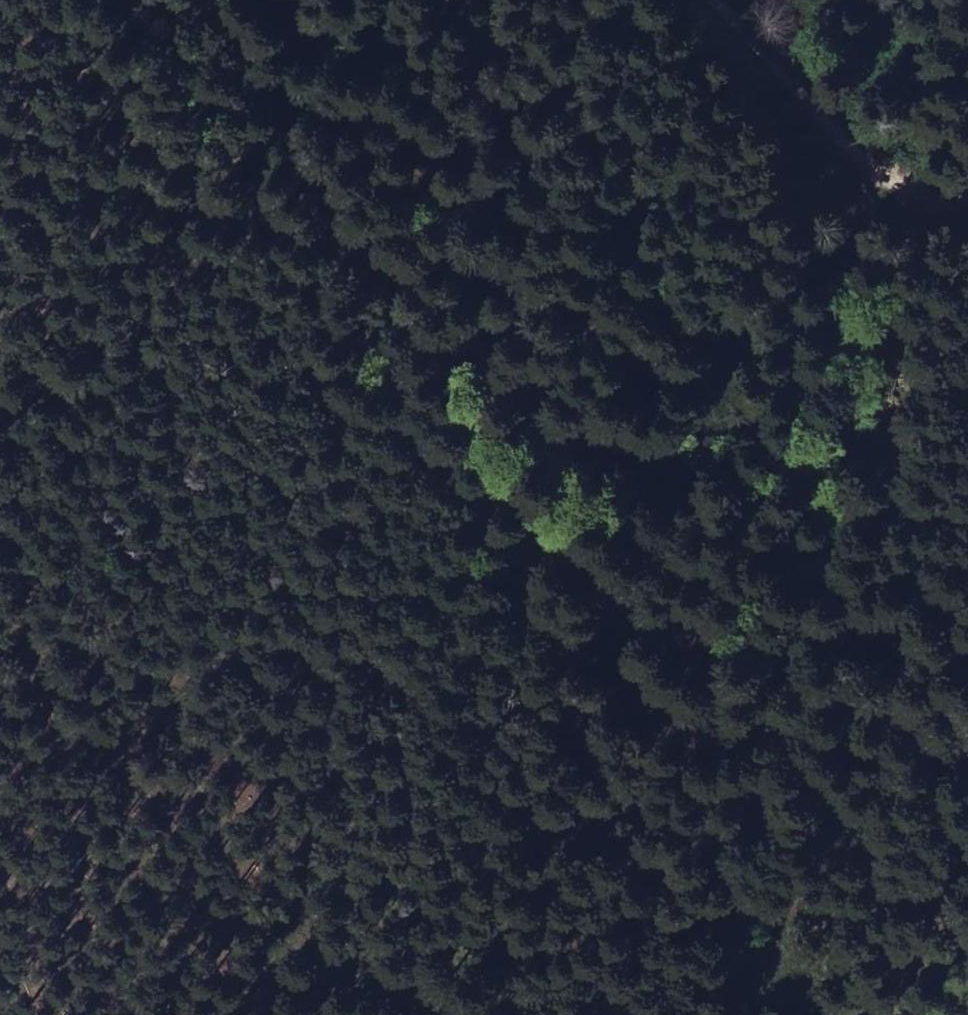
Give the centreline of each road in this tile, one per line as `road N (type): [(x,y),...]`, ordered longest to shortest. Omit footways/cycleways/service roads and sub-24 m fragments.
road 1 (track): [(207,0),(234,81),(296,180),(393,284),(456,333),(489,497),(538,515),(573,545),(655,538),(772,585),(967,714)]
road 2 (track): [(728,0),(808,73),(967,138)]

